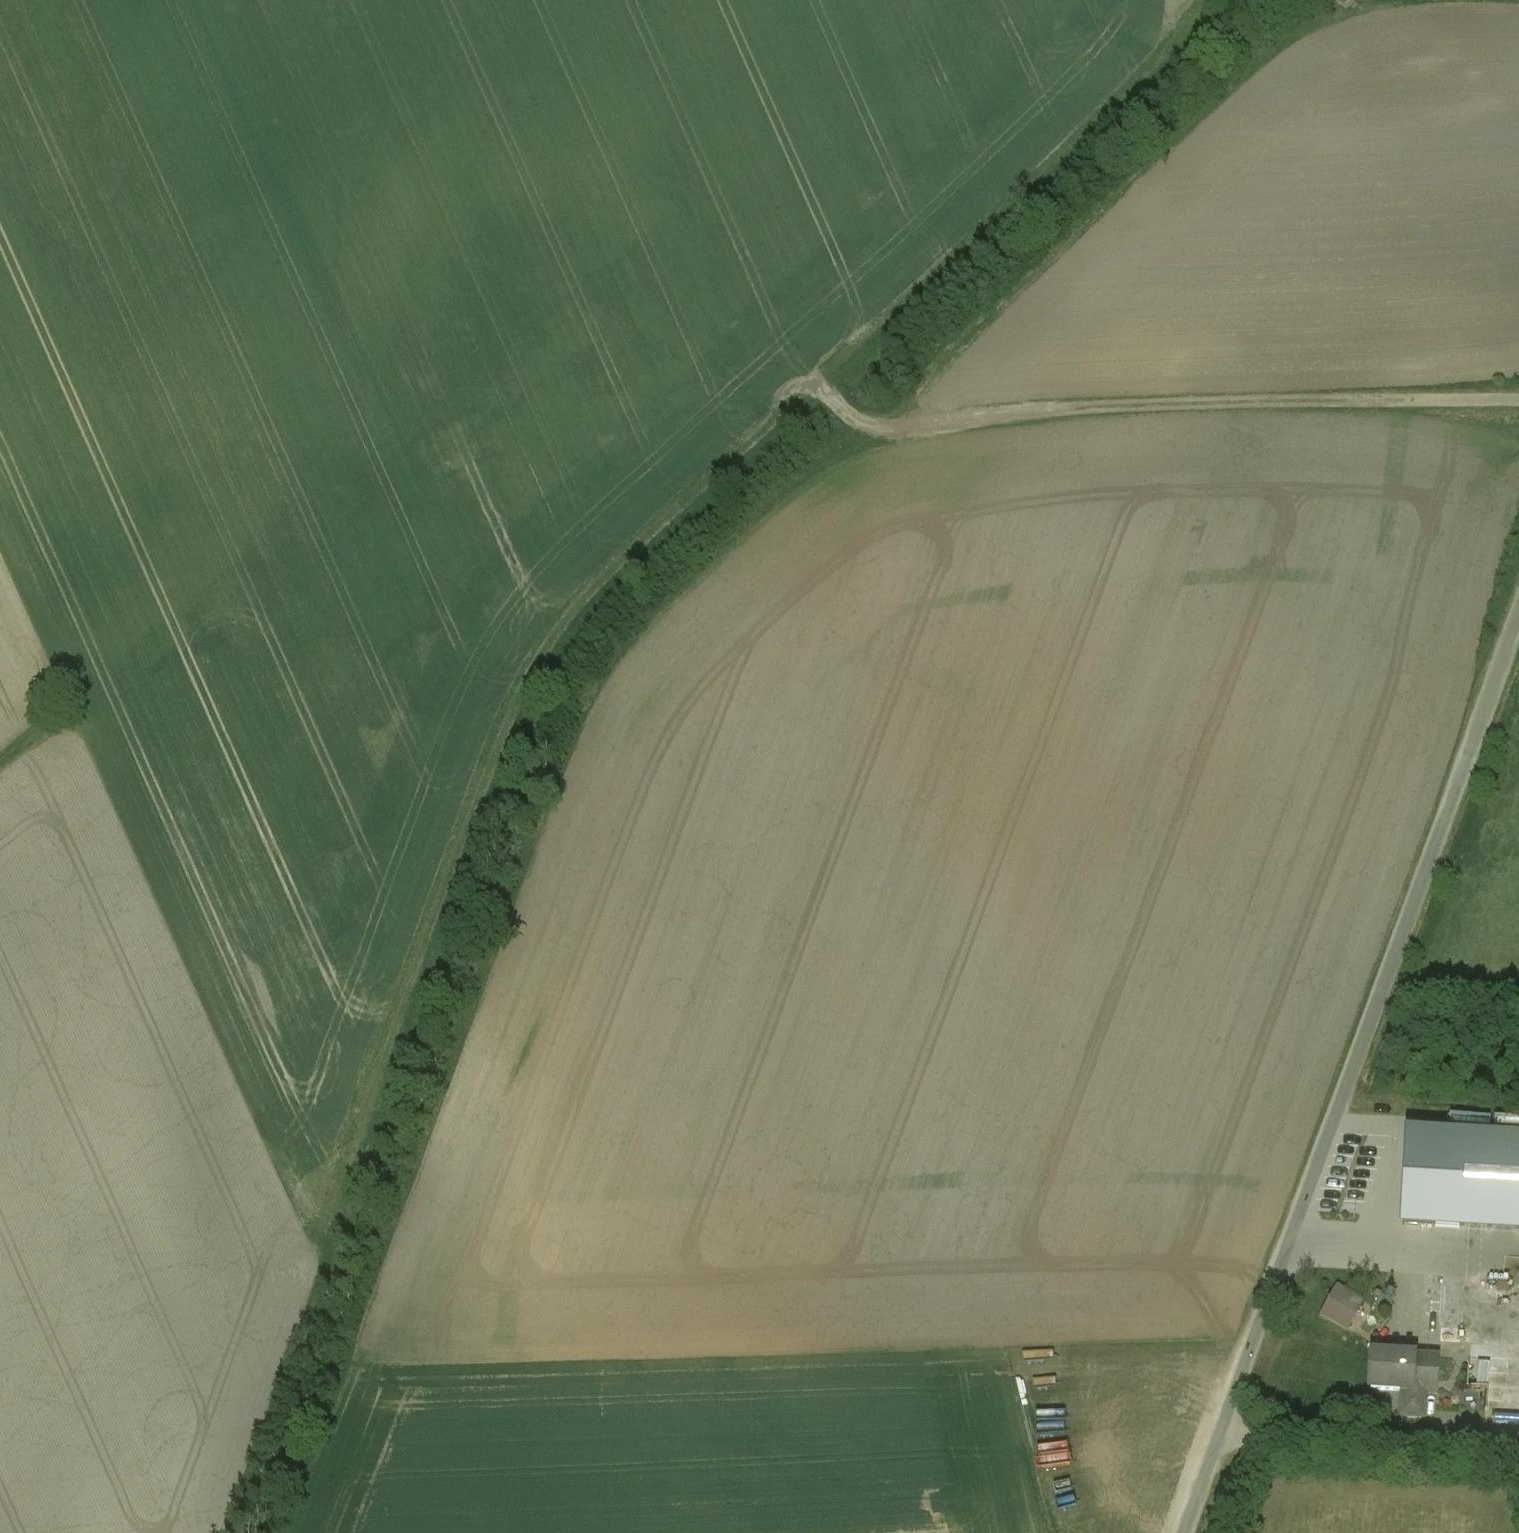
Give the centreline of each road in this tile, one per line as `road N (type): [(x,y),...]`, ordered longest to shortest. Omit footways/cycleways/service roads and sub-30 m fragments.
road 1 (unclassified): [(1185,1532),(1518,613)]
road 2 (track): [(814,378),(847,412),(891,423),(1084,407),(1518,402)]

